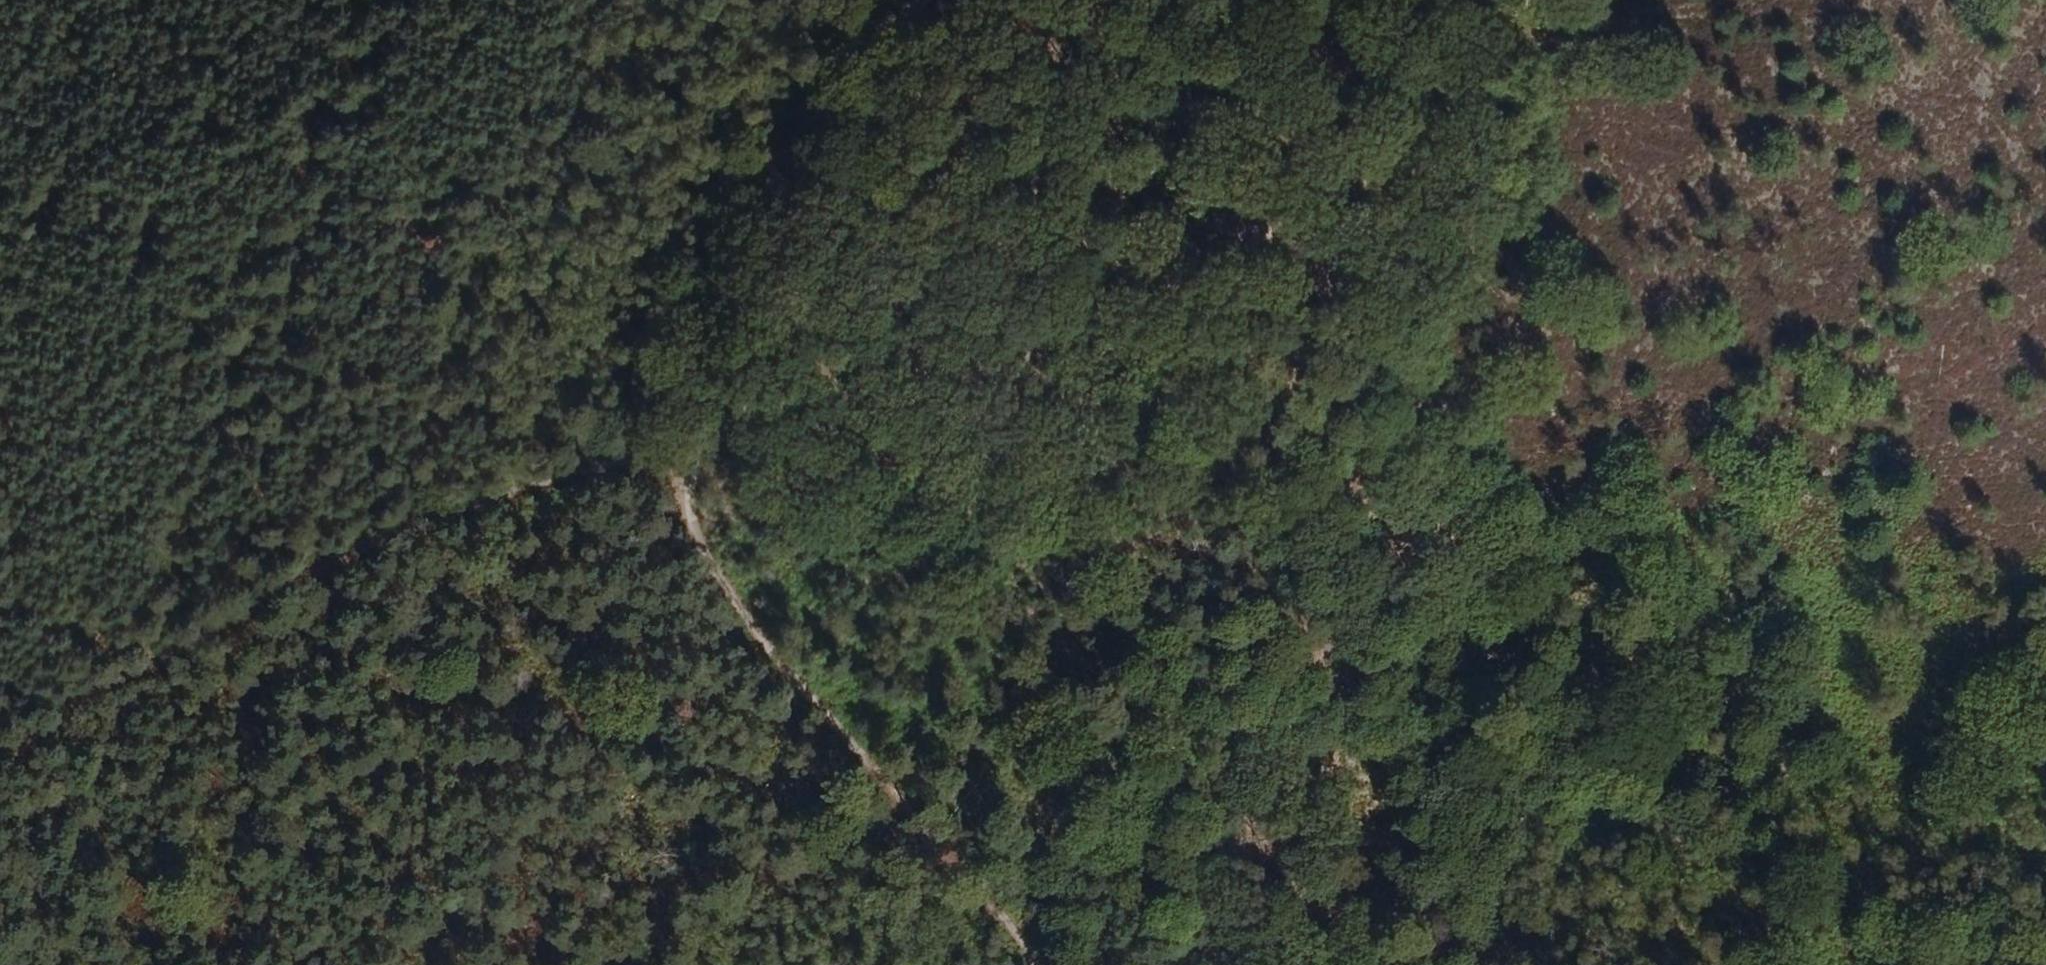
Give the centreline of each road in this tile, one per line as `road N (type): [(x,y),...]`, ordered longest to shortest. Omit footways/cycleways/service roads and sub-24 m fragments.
road 1 (track): [(0,736),(426,505),(673,454)]
road 2 (track): [(673,454),(718,558),(797,684),(1026,917),(1040,964)]

